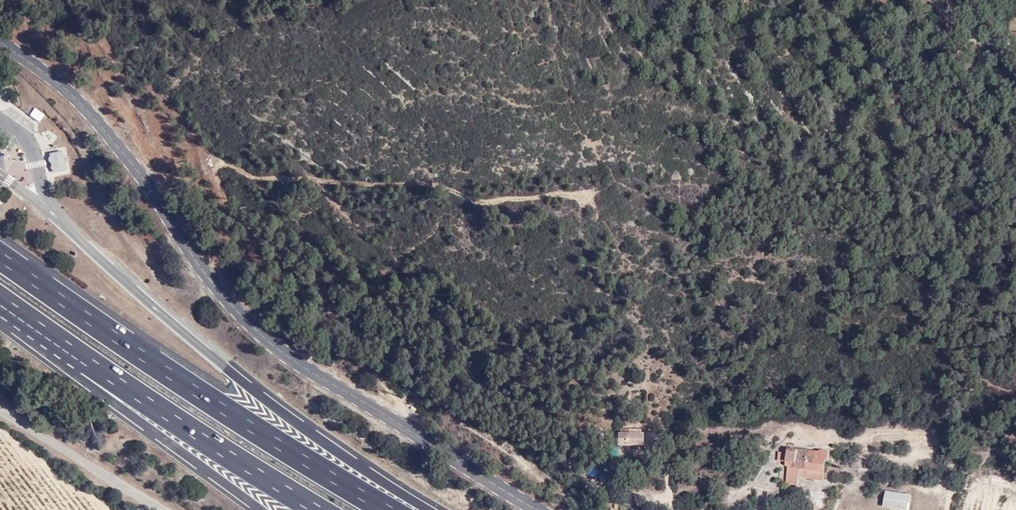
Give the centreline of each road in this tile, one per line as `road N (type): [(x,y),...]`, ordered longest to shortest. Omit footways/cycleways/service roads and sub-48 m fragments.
road 1 (unclassified): [(0,40),(84,107),(215,288),(262,338),(542,509)]
road 2 (track): [(308,370),(326,341),(326,300),(230,203),(217,160),(174,94),(236,27),(331,0)]
road 3 (motorway): [(392,509),(0,256)]
road 4 (motorway): [(4,302),(322,509)]
road 5 (track): [(218,166),(226,161),(262,176),(432,182),(487,202),(589,195)]
road 6 (motorway): [(4,302),(79,377),(258,509)]
road 7 (motorway): [(429,509),(230,372)]
road 8 (unclassified): [(167,509),(0,407)]

